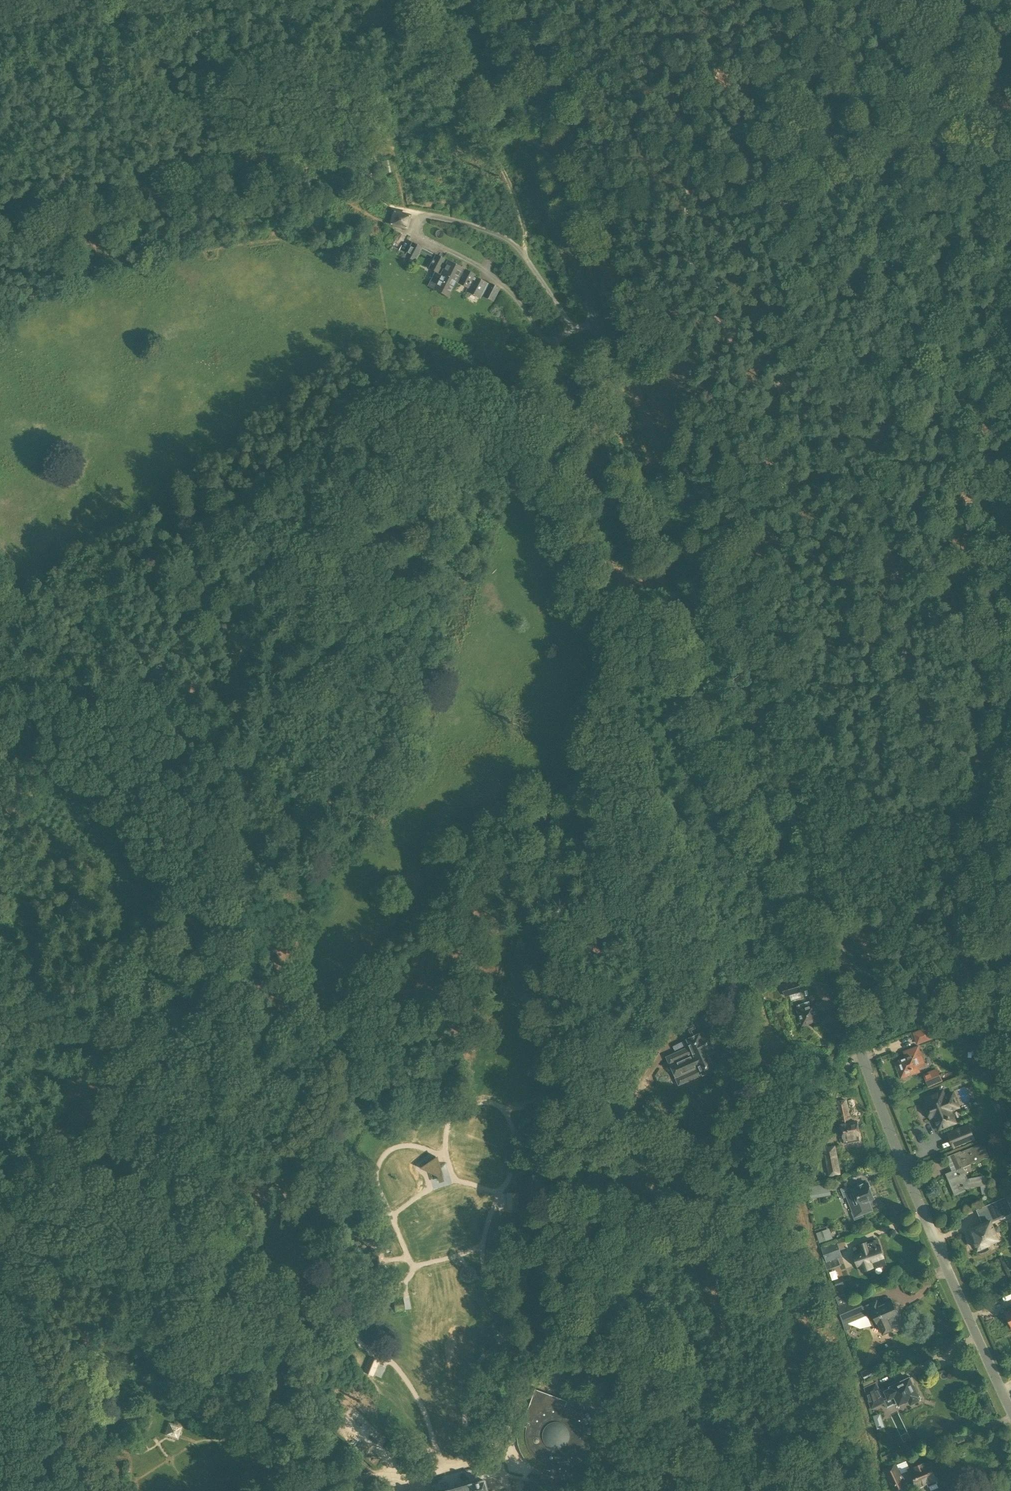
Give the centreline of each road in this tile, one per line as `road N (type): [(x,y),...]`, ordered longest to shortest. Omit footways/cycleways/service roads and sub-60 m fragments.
road 1 (unclassified): [(870,1074),(831,915),(759,800),(689,627),(558,190),(513,87),(454,0)]
road 2 (track): [(753,0),(698,127),(687,256),(725,333),(826,434),(848,471),(920,716),(910,769),(893,785),(840,800),(813,836),(805,864)]
road 3 (residential): [(1010,1413),(870,1074)]
road 4 (track): [(996,992),(923,929),(805,864)]

